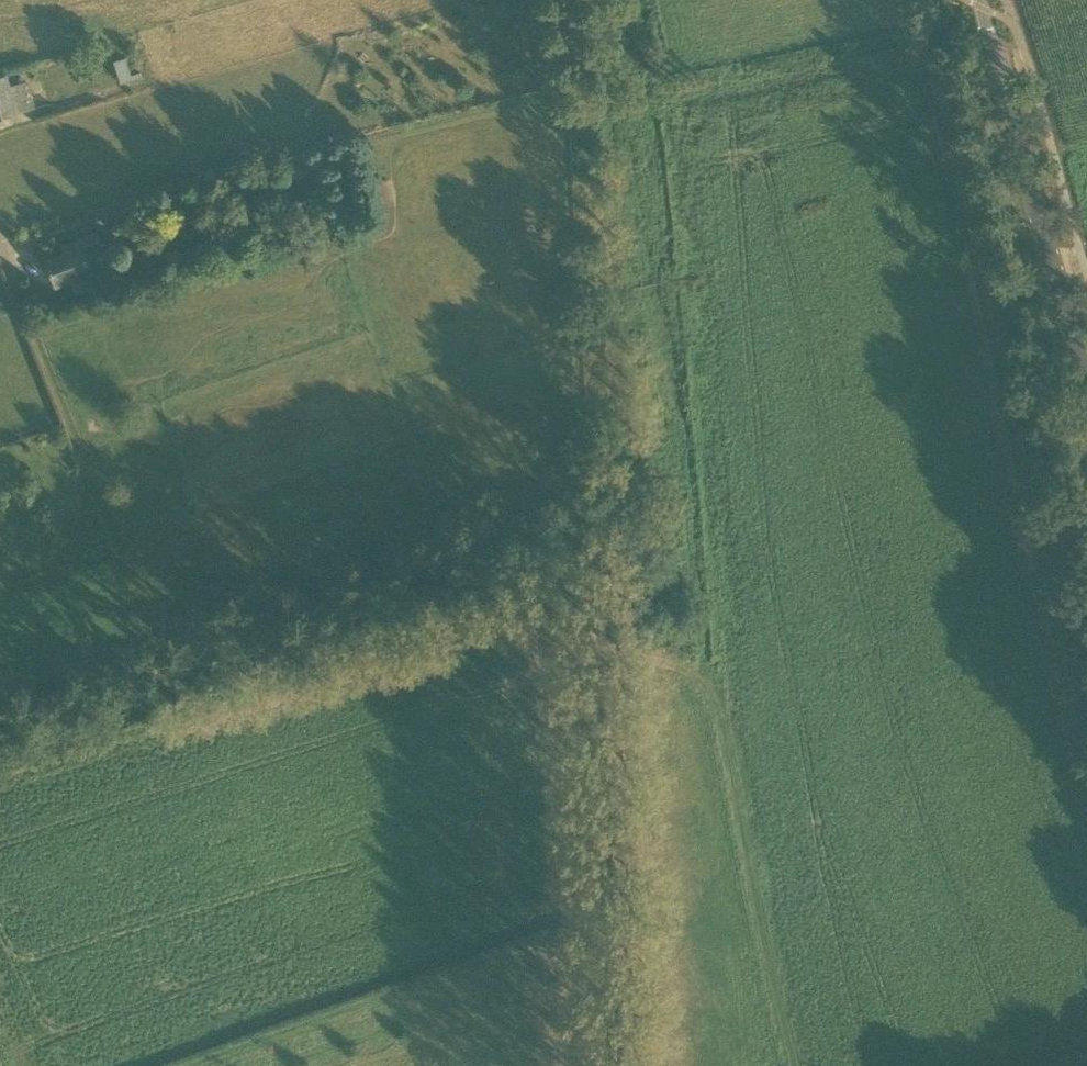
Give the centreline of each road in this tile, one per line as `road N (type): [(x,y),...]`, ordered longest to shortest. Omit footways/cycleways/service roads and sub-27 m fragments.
road 1 (track): [(0,246),(148,623)]
road 2 (tertiary): [(1086,359),(982,0)]

